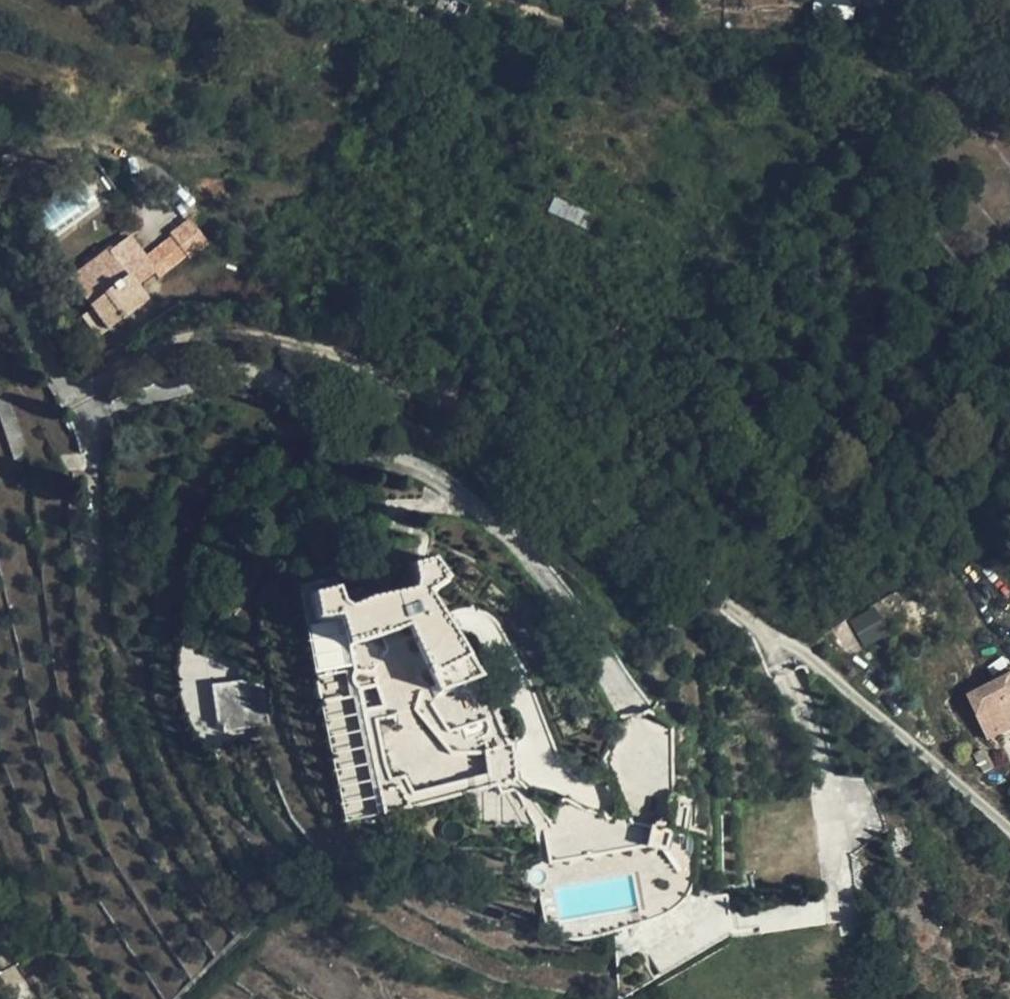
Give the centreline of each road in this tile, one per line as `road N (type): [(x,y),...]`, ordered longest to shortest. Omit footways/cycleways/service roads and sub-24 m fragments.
road 1 (residential): [(0,268),(66,395),(161,344),(227,334),(337,349),(459,397),(600,488),(1009,832)]
road 2 (residential): [(1009,11),(970,28),(841,42)]

